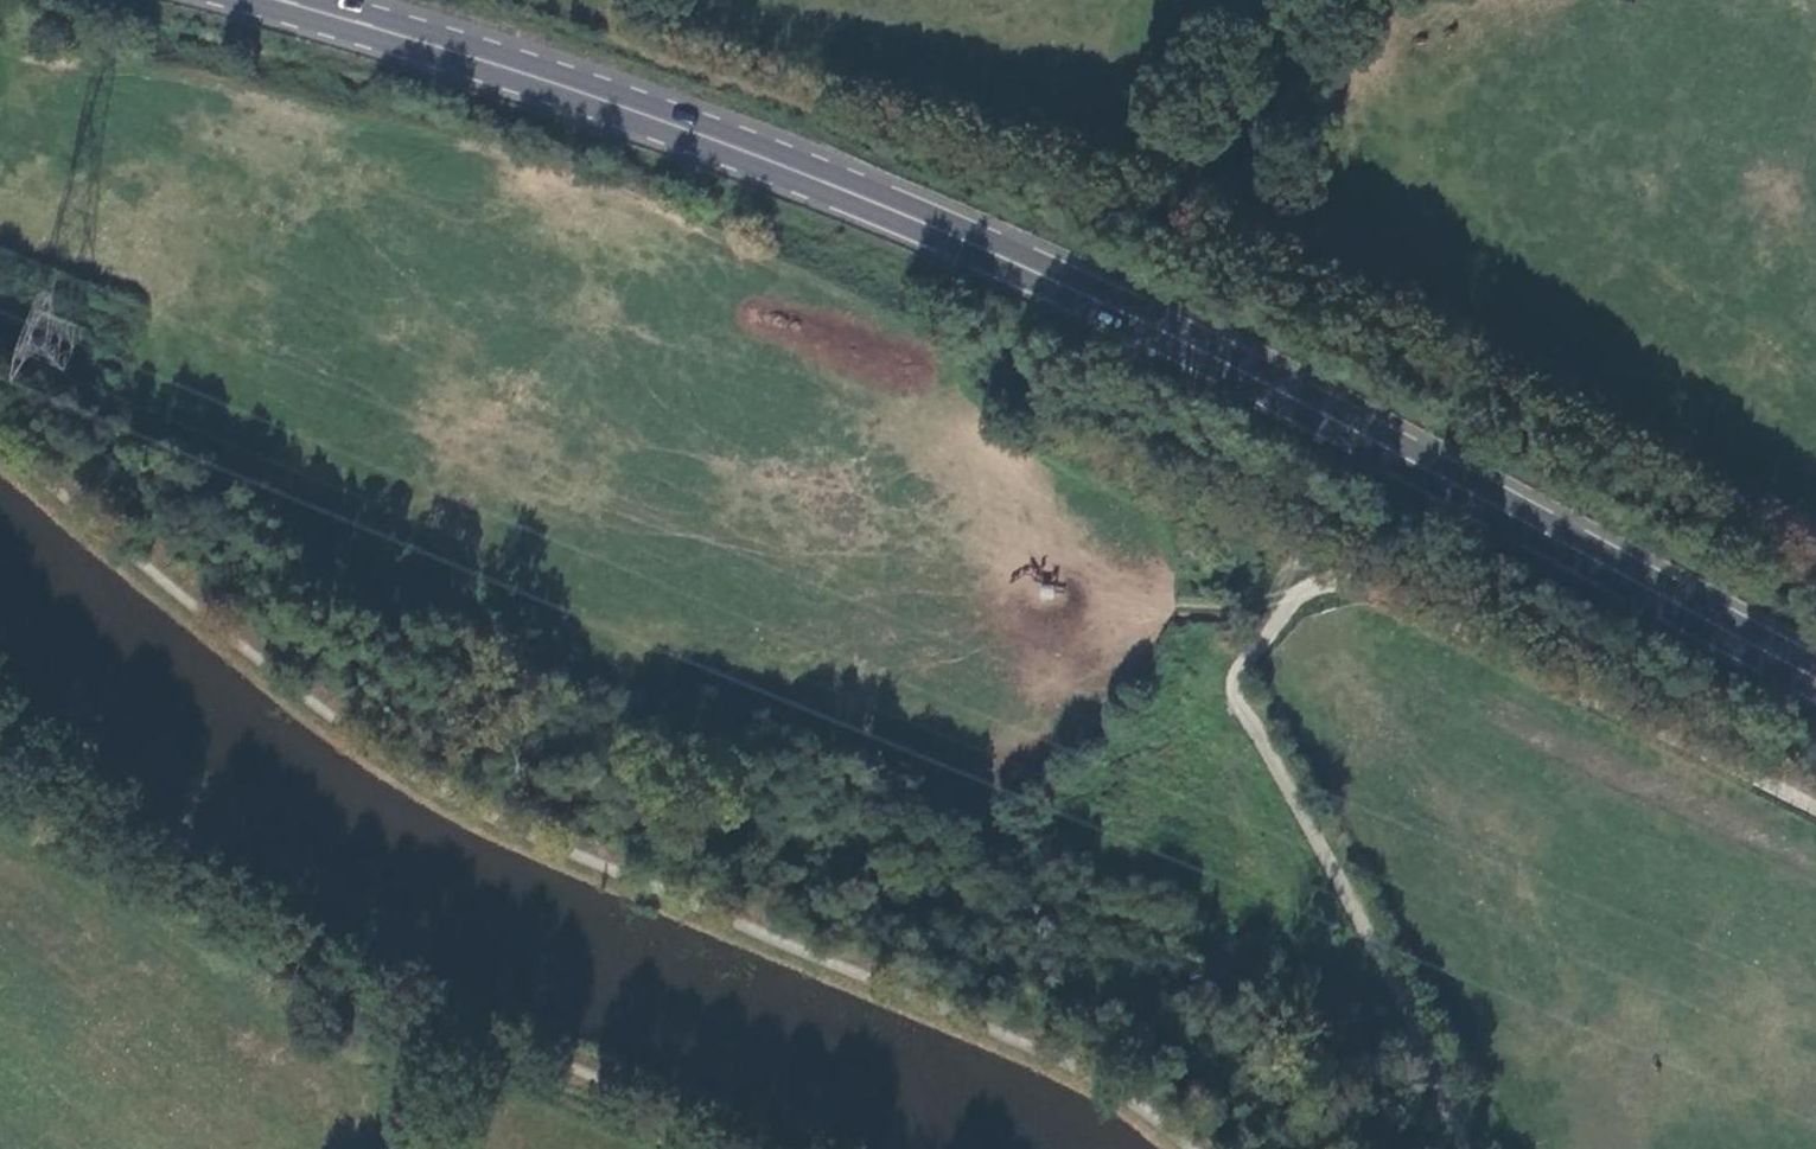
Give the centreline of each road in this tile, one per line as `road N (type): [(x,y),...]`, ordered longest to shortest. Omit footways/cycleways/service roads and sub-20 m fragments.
road 1 (primary): [(269,0),(662,123),(961,243),(1247,377),(1815,681)]
road 2 (unclassified): [(1815,812),(1360,578),(1300,587),(1238,671),(1244,710),(1397,985),(1470,1148)]

